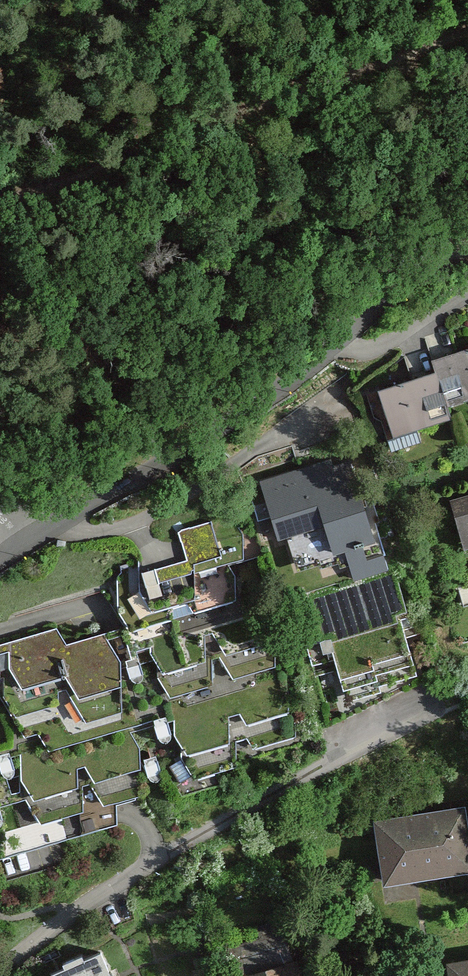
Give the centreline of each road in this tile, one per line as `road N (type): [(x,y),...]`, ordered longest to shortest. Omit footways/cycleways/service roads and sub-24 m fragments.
road 1 (residential): [(9,551),(218,429),(342,339),(377,302),(467,253)]
road 2 (residential): [(0,974),(162,858),(442,699)]
road 3 (track): [(467,54),(302,124),(171,164),(21,183),(0,178)]

